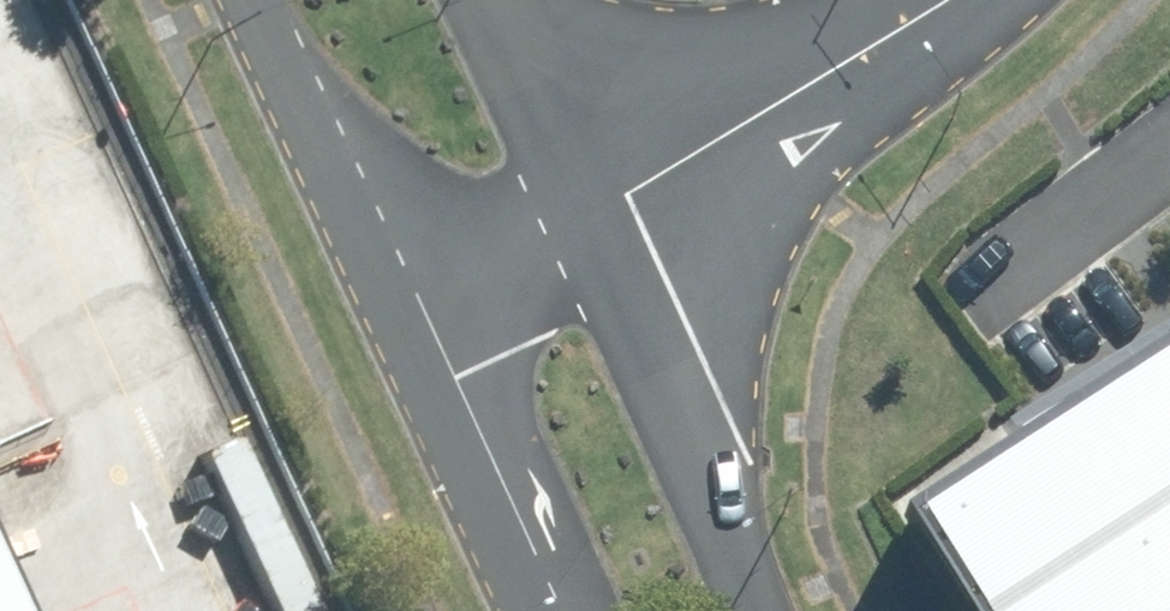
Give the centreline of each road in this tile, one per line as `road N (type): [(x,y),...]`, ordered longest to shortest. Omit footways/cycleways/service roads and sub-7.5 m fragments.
road 1 (unclassified): [(578,209),(764,610)]
road 2 (unclassified): [(578,209),(908,22),(933,0)]
road 3 (unclassified): [(554,610),(404,292)]
road 4 (unclassified): [(404,292),(263,0)]
road 5 (unclassified): [(480,0),(578,209)]
road 6 (unclassified): [(404,292),(578,209)]

